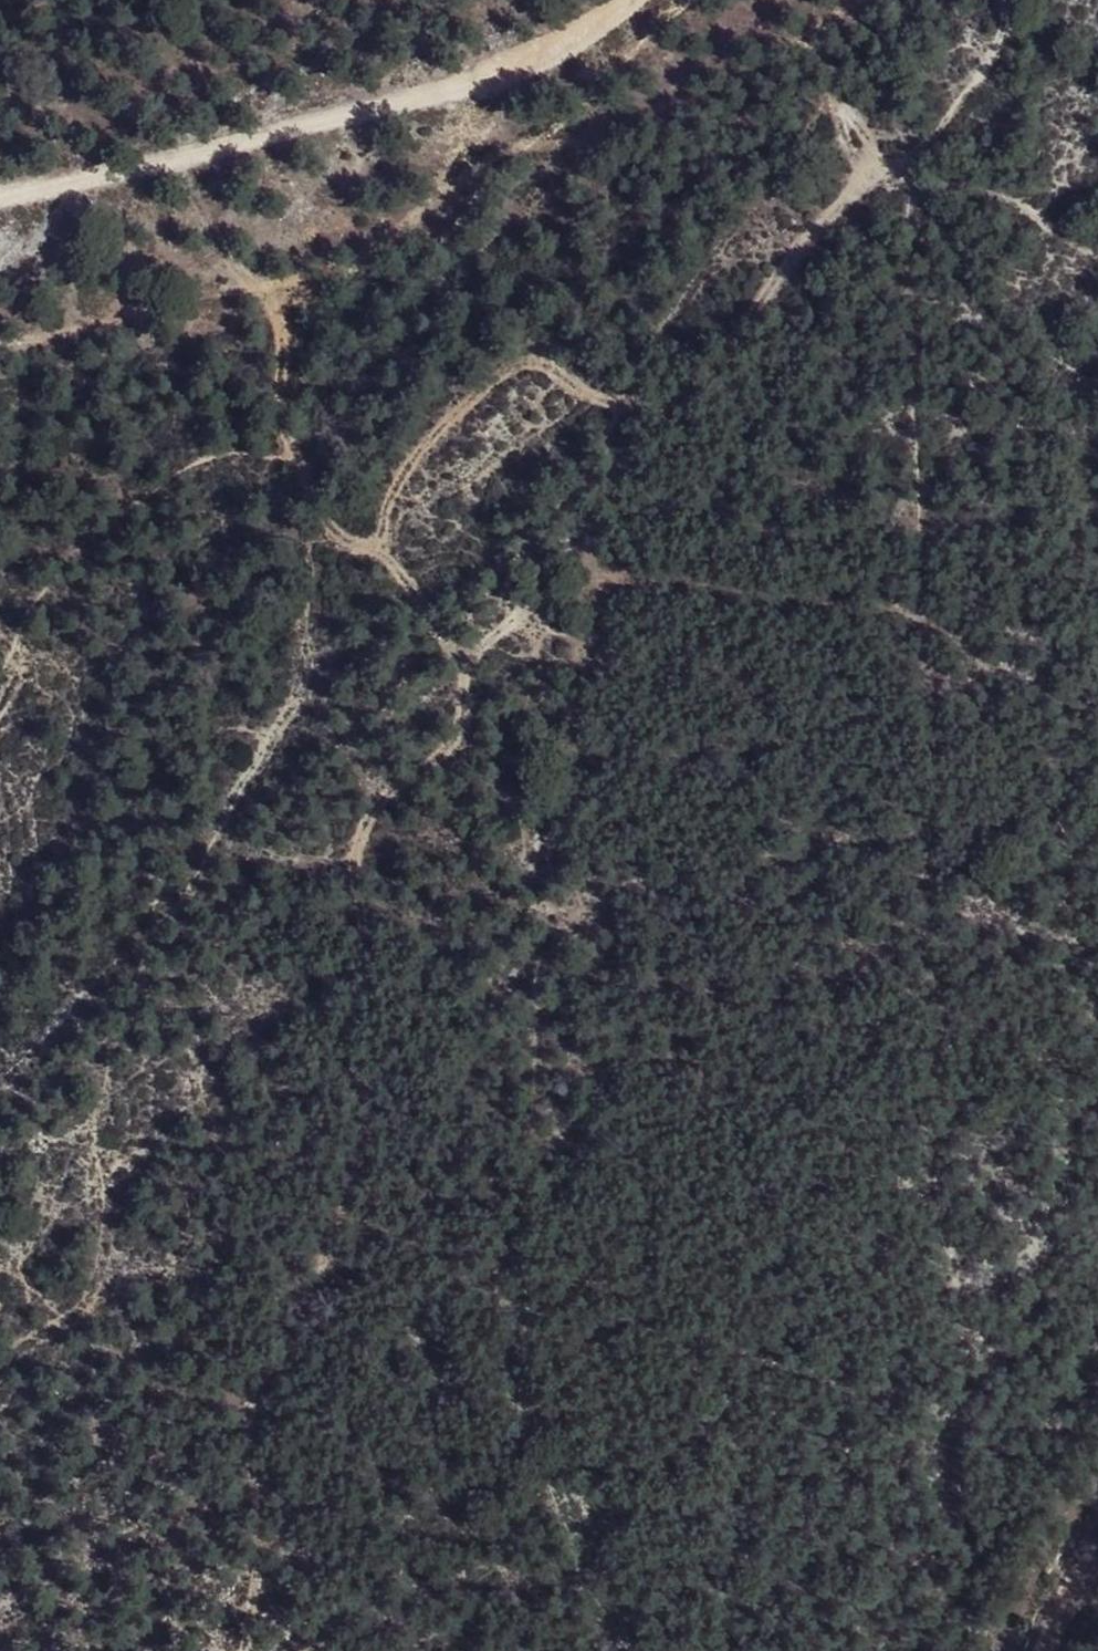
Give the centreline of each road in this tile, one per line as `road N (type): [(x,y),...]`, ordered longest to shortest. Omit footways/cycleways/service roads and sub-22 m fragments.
road 1 (track): [(0,208),(457,84),(633,0)]

